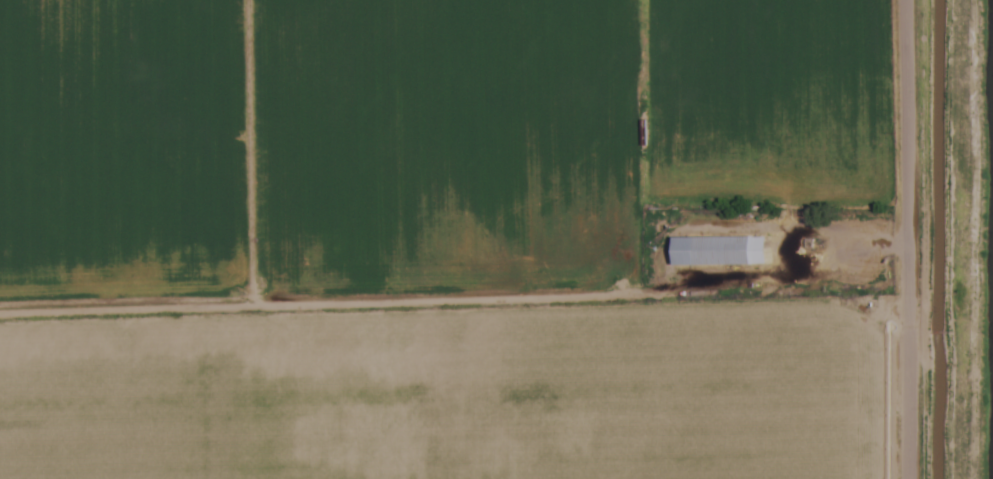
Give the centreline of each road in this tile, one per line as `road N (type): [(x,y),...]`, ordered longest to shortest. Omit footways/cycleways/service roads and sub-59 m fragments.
road 1 (residential): [(897,0),(901,478)]

